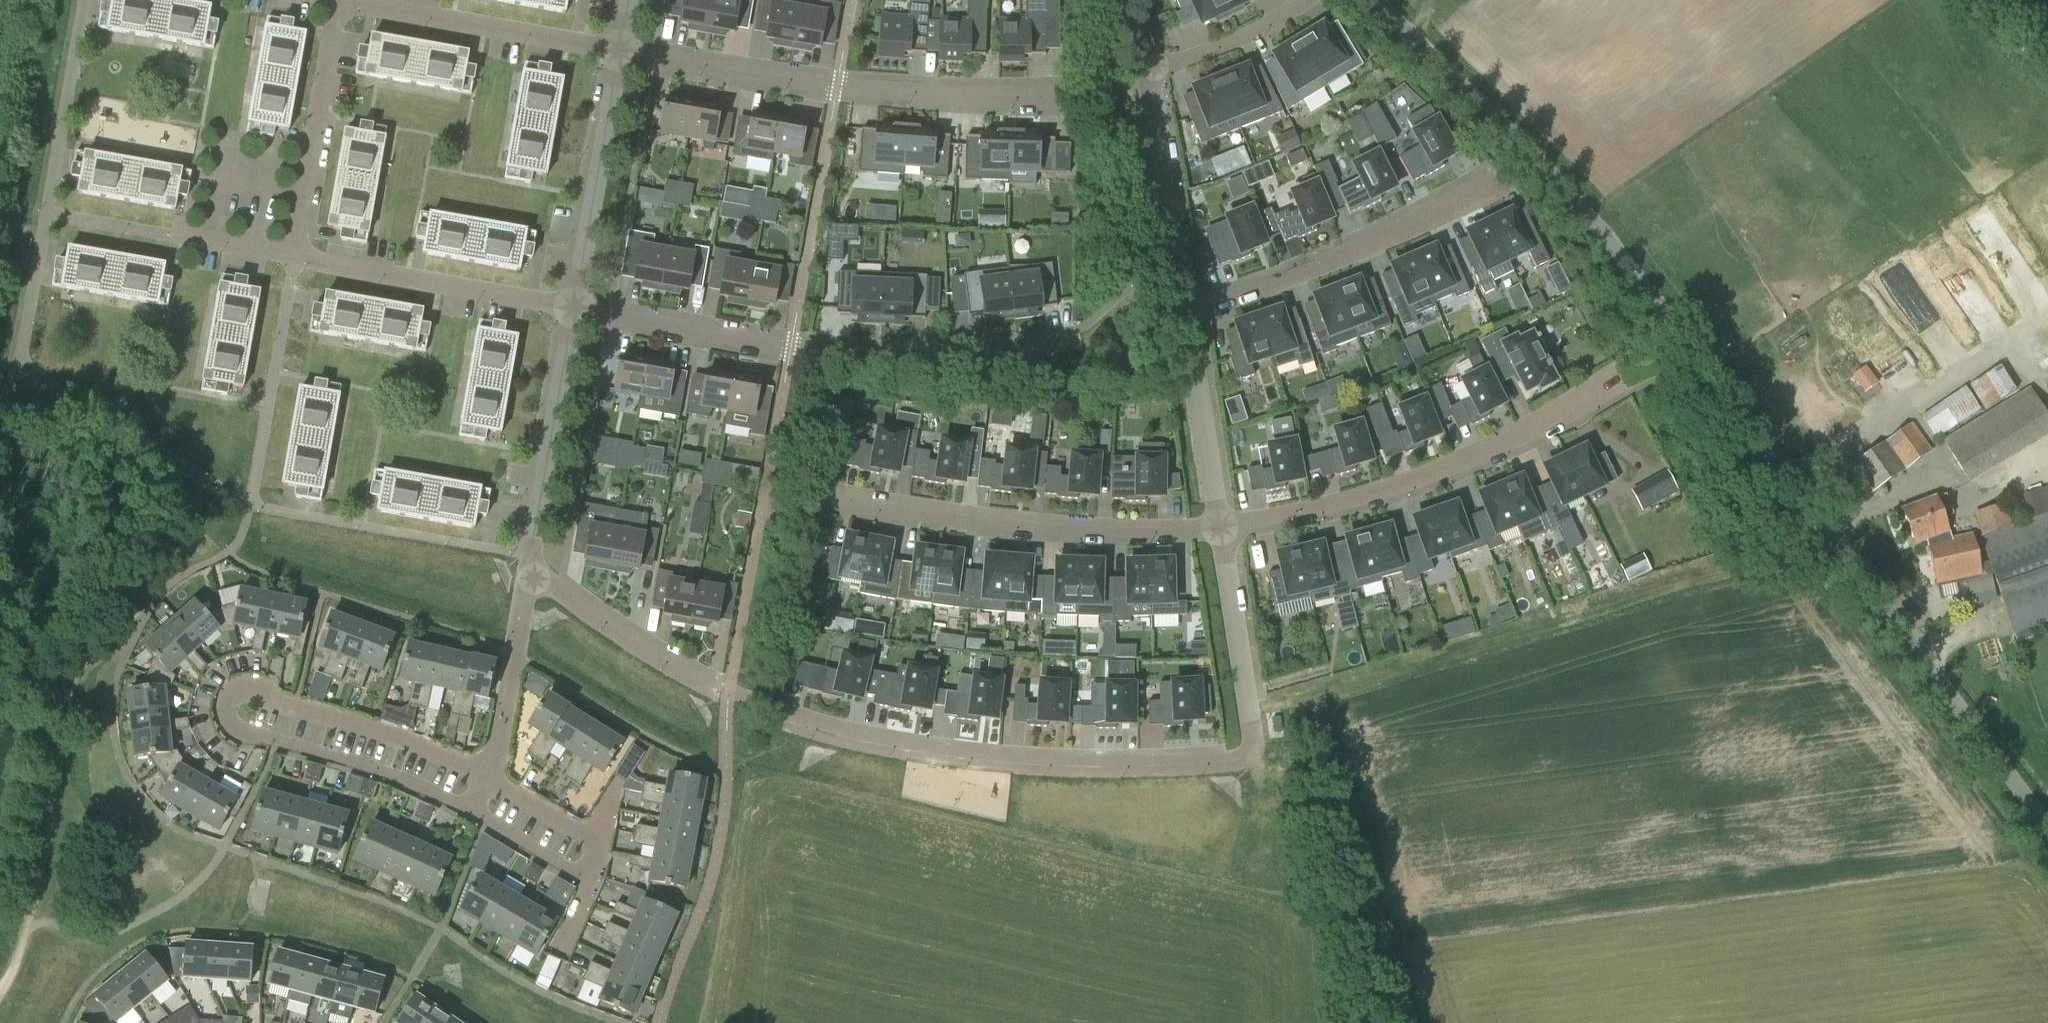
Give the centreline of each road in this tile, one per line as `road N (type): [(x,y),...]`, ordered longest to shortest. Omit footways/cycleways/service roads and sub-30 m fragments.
road 1 (unclassified): [(2047,841),(1594,231),(1364,0)]
road 2 (residential): [(529,572),(650,653),(784,720),(860,742),(991,763),(1200,764),(1250,756),(1250,721)]
road 3 (residential): [(592,884),(468,809),(240,735),(222,721),(222,707),(240,690),(260,691),(487,778)]
road 4 (residential): [(1078,346),(899,357),(573,305)]
road 5 (residential): [(1056,94),(838,86),(617,46)]
road 6 (residential): [(1217,525),(1351,501),(1493,453),(1616,392)]
road 7 (residential): [(841,504),(999,525),(1217,525)]
road 8 (residential): [(1187,308),(1318,265),(1458,201)]
road 9 (residential): [(573,305),(295,252)]
road 10 (residential): [(573,305),(529,572)]
road 11 (residential): [(617,46),(358,0)]
road 12 (residential): [(617,46),(573,305)]
road 13 (residential): [(339,0),(295,252)]
road 14 (residential): [(1148,65),(1187,308)]
road 15 (residential): [(1187,308),(1217,525)]
road 16 (residential): [(529,572),(487,778)]
road 17 (residential): [(1217,525),(1250,721)]
road 18 (residential): [(487,778),(602,843),(592,884)]
road 19 (residential): [(1148,65),(1293,11)]

